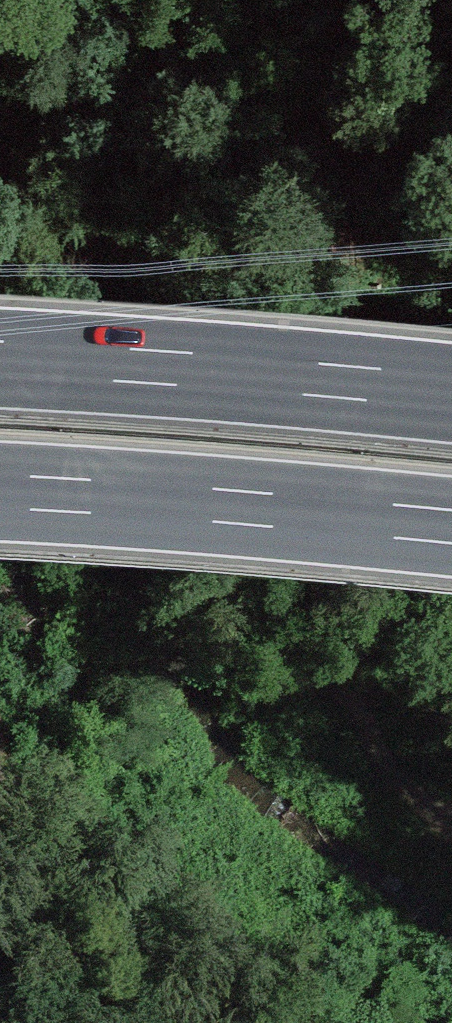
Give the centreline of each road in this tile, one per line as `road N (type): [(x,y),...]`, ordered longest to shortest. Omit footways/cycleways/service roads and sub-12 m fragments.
road 1 (motorway): [(451,392),(0,357)]
road 2 (motorway): [(0,492),(451,527)]
road 3 (track): [(81,1022),(0,806)]

